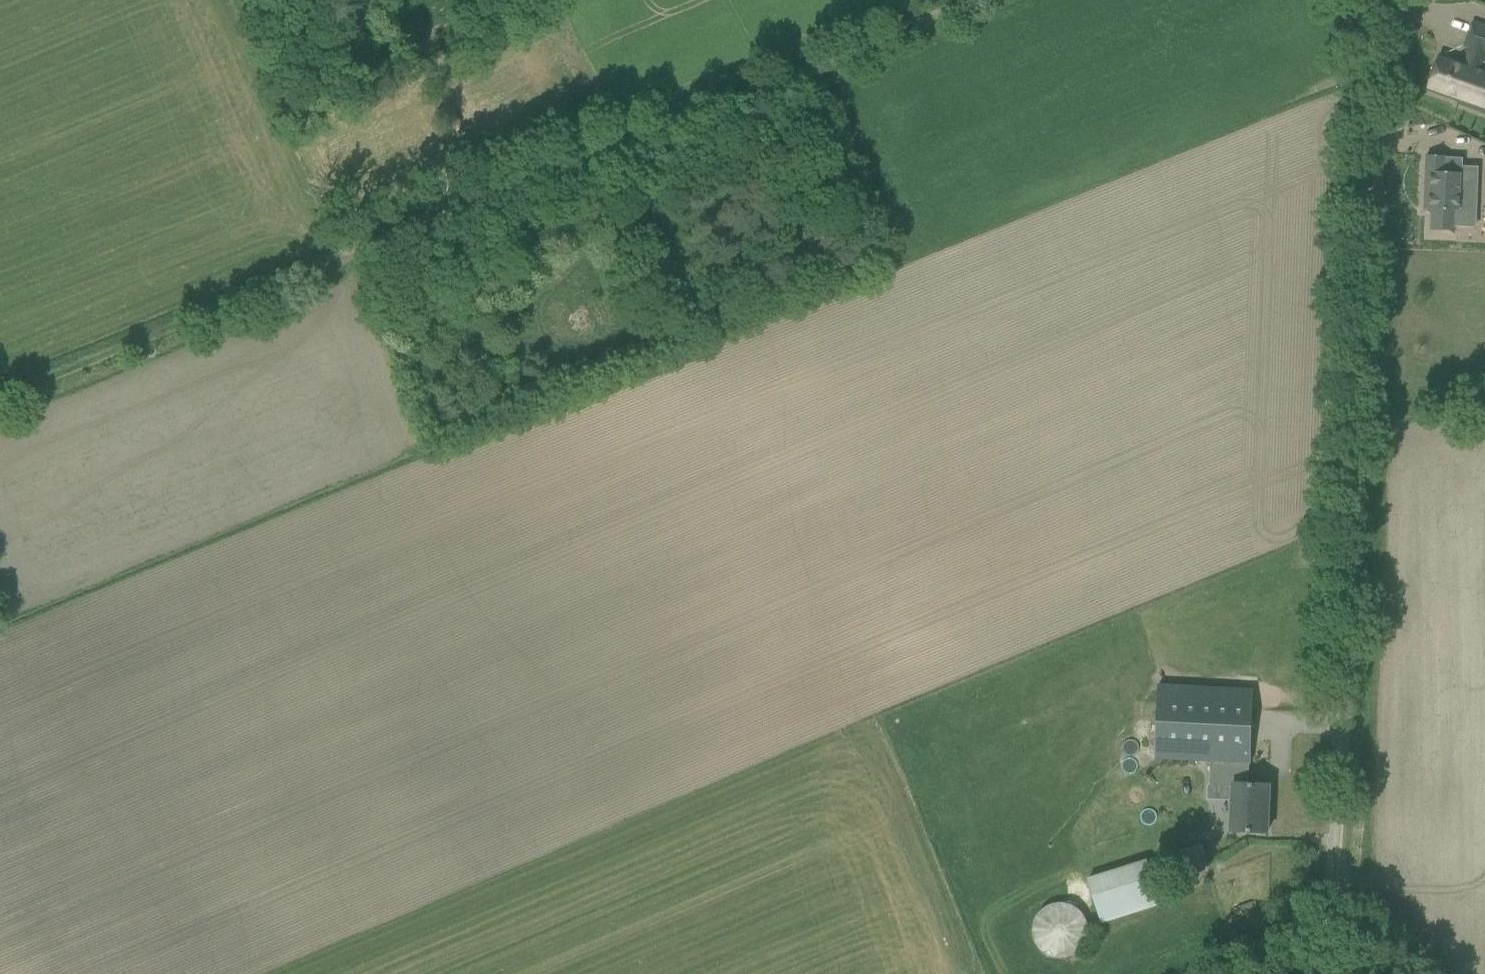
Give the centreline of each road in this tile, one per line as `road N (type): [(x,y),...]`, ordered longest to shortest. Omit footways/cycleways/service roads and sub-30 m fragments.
road 1 (track): [(985,0),(0,406)]
road 2 (unclassified): [(1317,973),(1338,829),(1367,135),(1361,0)]

